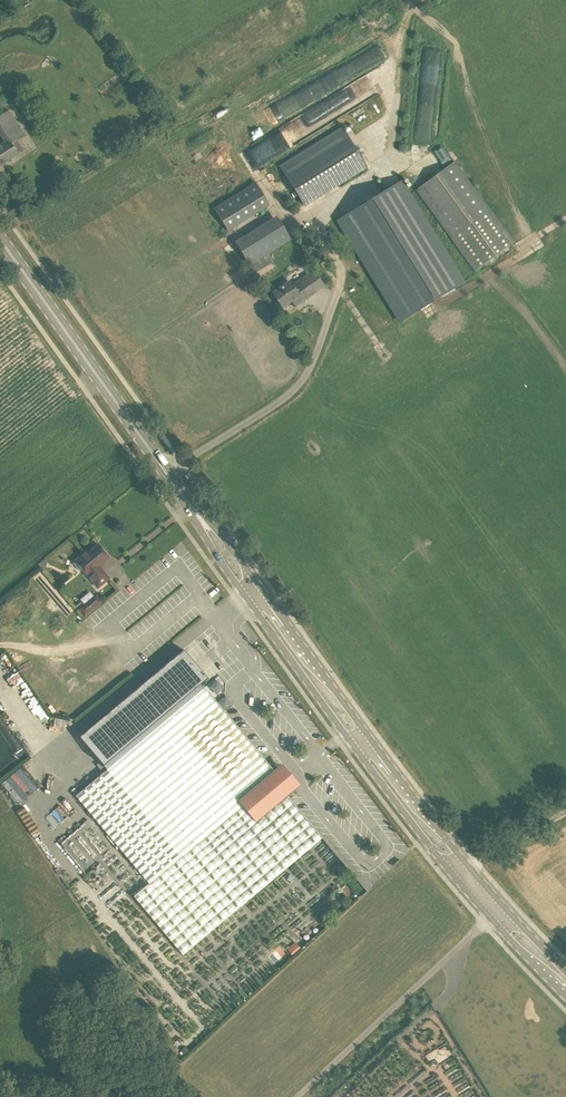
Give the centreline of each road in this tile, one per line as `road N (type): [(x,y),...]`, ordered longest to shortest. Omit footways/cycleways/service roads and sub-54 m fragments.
road 1 (secondary): [(193,509),(218,559),(348,738),(493,920)]
road 2 (secondary): [(507,909),(447,839),(232,548),(193,509)]
road 3 (secondary): [(193,509),(0,238)]
road 4 (unclassified): [(303,1096),(493,920)]
road 5 (track): [(422,0),(396,36),(396,133),(380,181)]
road 6 (track): [(183,1096),(146,1085),(0,1077)]
road 7 (track): [(121,641),(0,645)]

